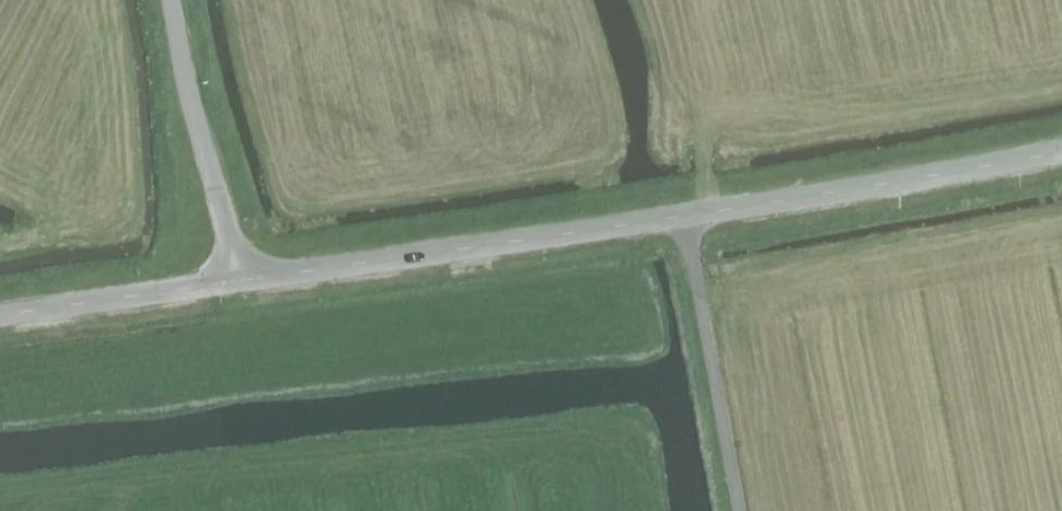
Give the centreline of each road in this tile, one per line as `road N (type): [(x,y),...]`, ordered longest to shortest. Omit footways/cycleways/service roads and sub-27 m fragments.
road 1 (secondary): [(236,280),(1061,151)]
road 2 (tertiary): [(236,280),(170,0)]
road 3 (secondary): [(0,313),(236,280)]

